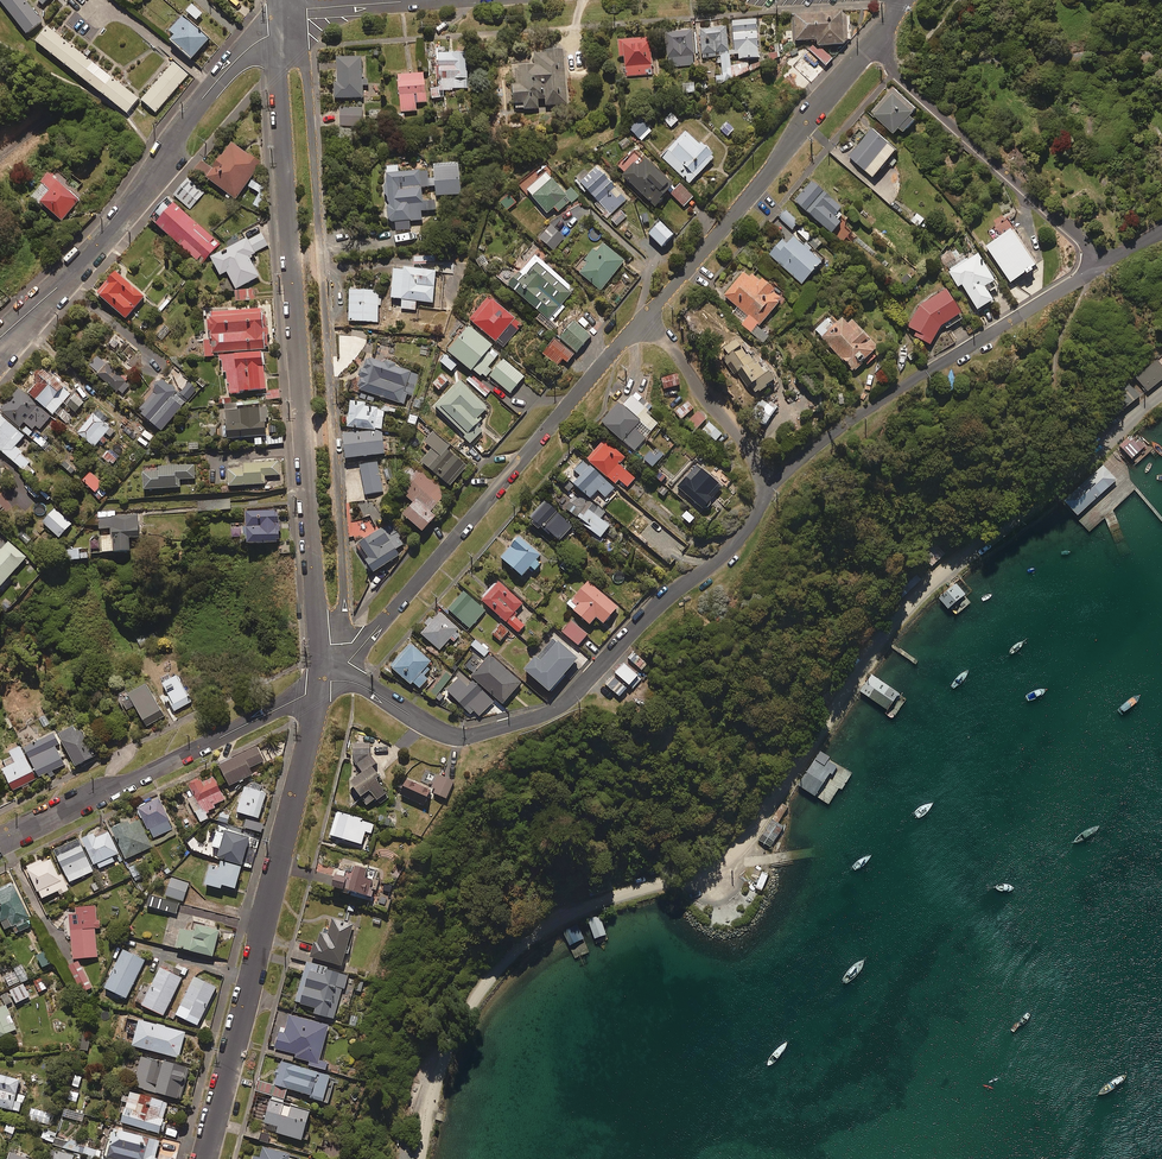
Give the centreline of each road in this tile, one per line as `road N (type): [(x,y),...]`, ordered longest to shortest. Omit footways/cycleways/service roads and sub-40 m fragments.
road 1 (unclassified): [(418,1158),(447,1041),(479,988),(527,938),(591,901),(740,851),(886,631),(921,592),(1161,393)]
road 2 (residential): [(288,17),(307,69),(344,600),(341,644),(325,679)]
road 3 (residential): [(325,679),(280,77),(288,17)]
road 4 (residential): [(325,679),(361,686),(461,737),(553,711),(743,535),(768,486)]
road 5 (residential): [(202,1158),(325,679)]
road 6 (residential): [(649,315),(349,661),(325,679)]
road 7 (residential): [(11,328),(128,215),(203,97),(288,17)]
road 8 (residential): [(768,486),(863,411),(1108,262)]
road 9 (residential): [(325,679),(0,843)]
road 10 (residential): [(880,34),(649,315)]
road 11 (residential): [(880,34),(899,77),(1108,262)]
road 12 (residential): [(768,486),(649,315)]
road 13 (residential): [(428,0),(288,17)]

